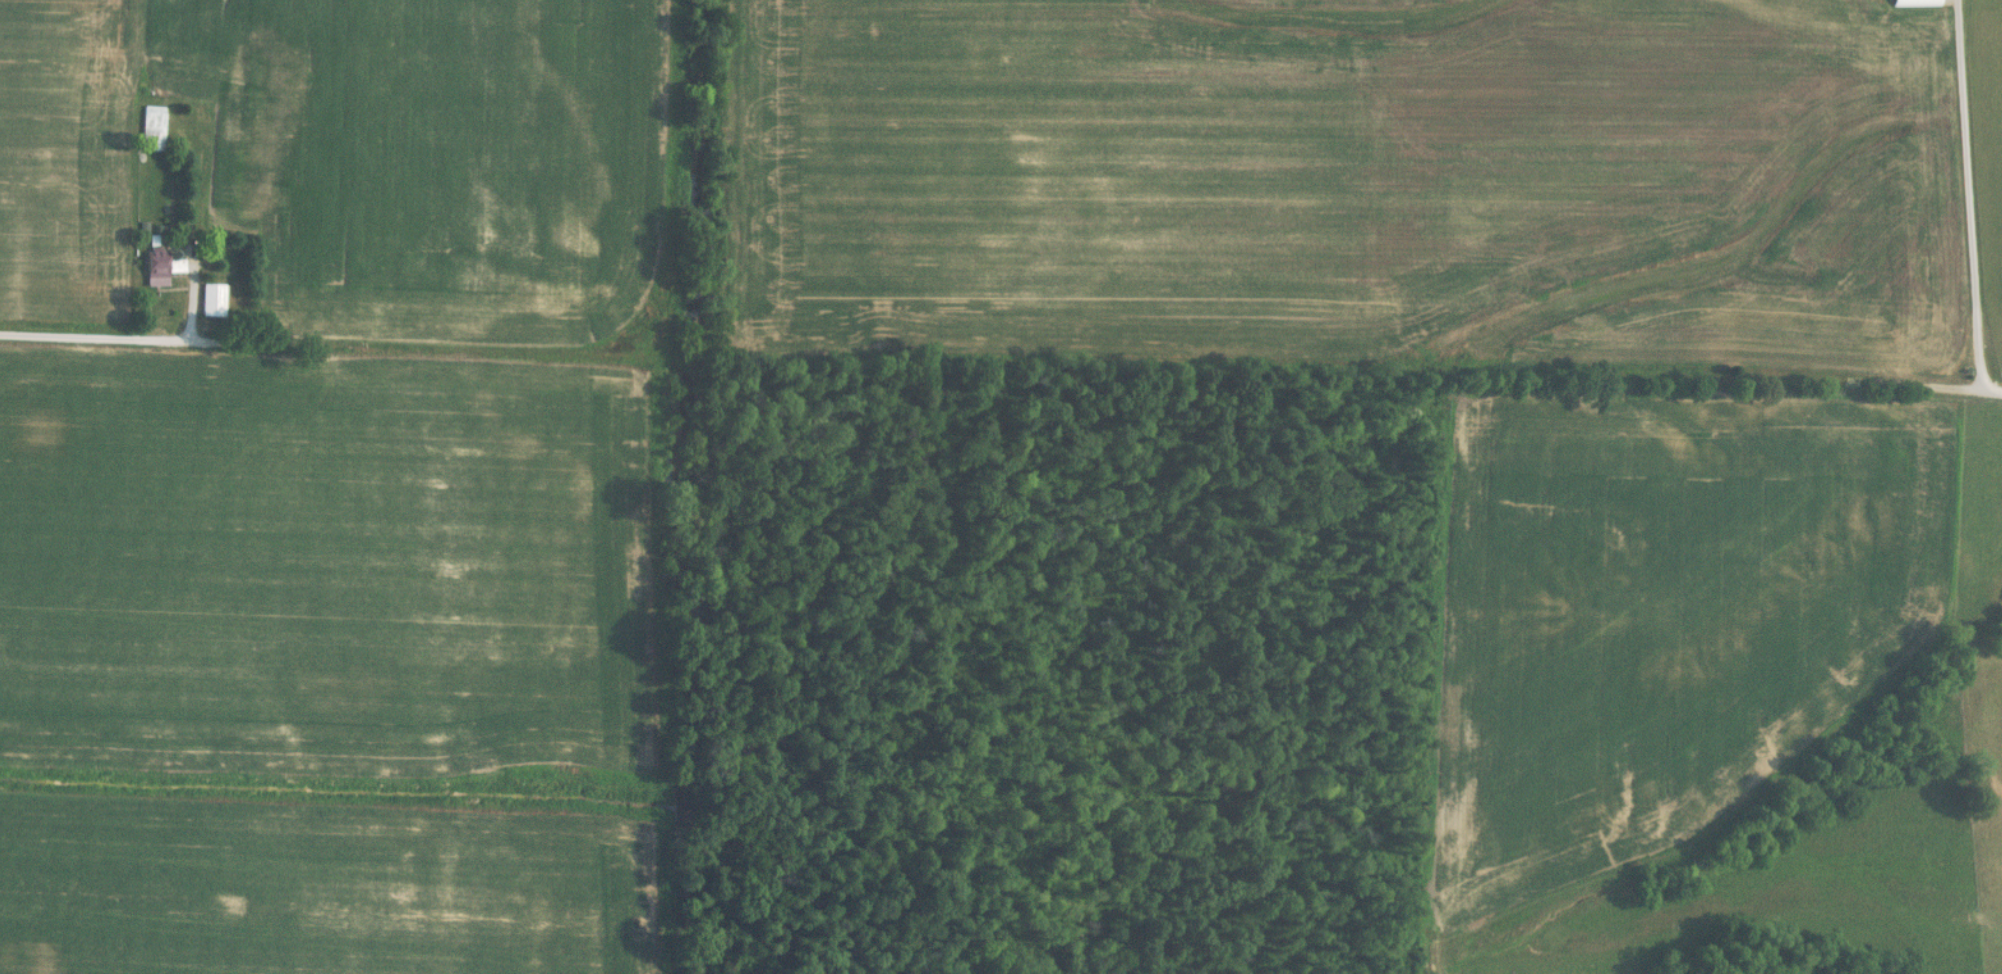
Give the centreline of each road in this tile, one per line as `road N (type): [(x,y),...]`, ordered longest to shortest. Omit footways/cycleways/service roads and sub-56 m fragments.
road 1 (residential): [(2001,394),(1980,387),(1756,399)]
road 2 (residential): [(198,338),(0,332)]

